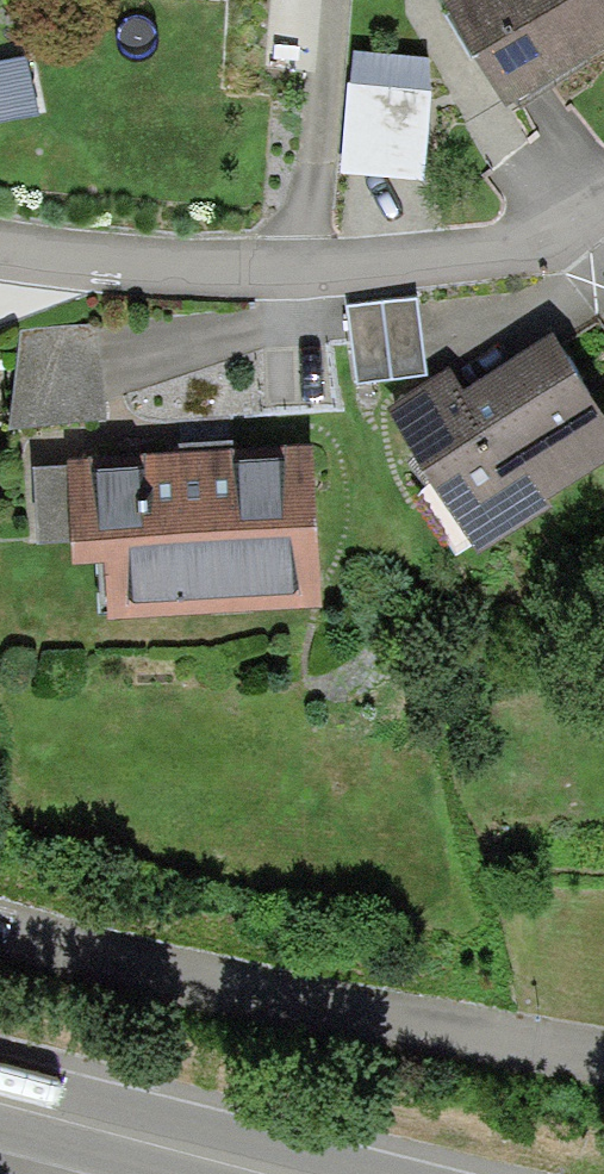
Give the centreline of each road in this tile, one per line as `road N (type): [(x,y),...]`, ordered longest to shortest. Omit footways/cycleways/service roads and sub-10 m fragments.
road 1 (residential): [(0,253),(33,259),(456,245),(603,179)]
road 2 (residential): [(603,1052),(131,963),(0,928)]
road 3 (secondary): [(263,1173),(0,1103)]

